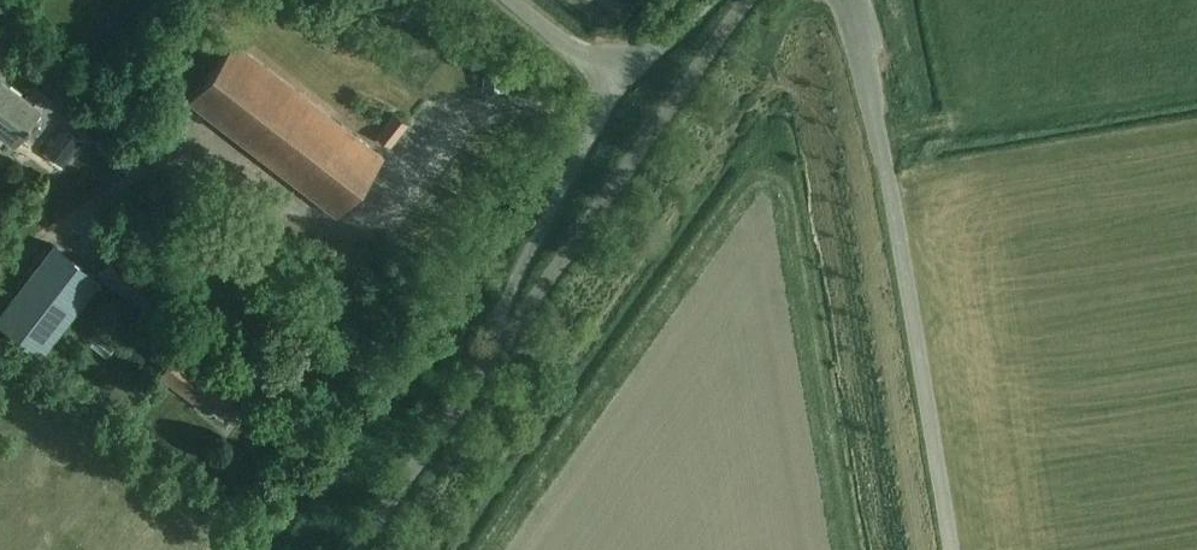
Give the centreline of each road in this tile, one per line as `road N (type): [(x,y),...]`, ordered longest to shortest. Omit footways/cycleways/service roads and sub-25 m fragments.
road 1 (unclassified): [(946,549),(852,0)]
road 2 (unclassified): [(482,369),(750,0)]
road 3 (unclassified): [(615,78),(488,328),(482,369)]
road 4 (unclassified): [(353,549),(482,369)]
road 5 (unclassified): [(615,78),(520,0)]
road 6 (unclassified): [(708,0),(615,78)]

